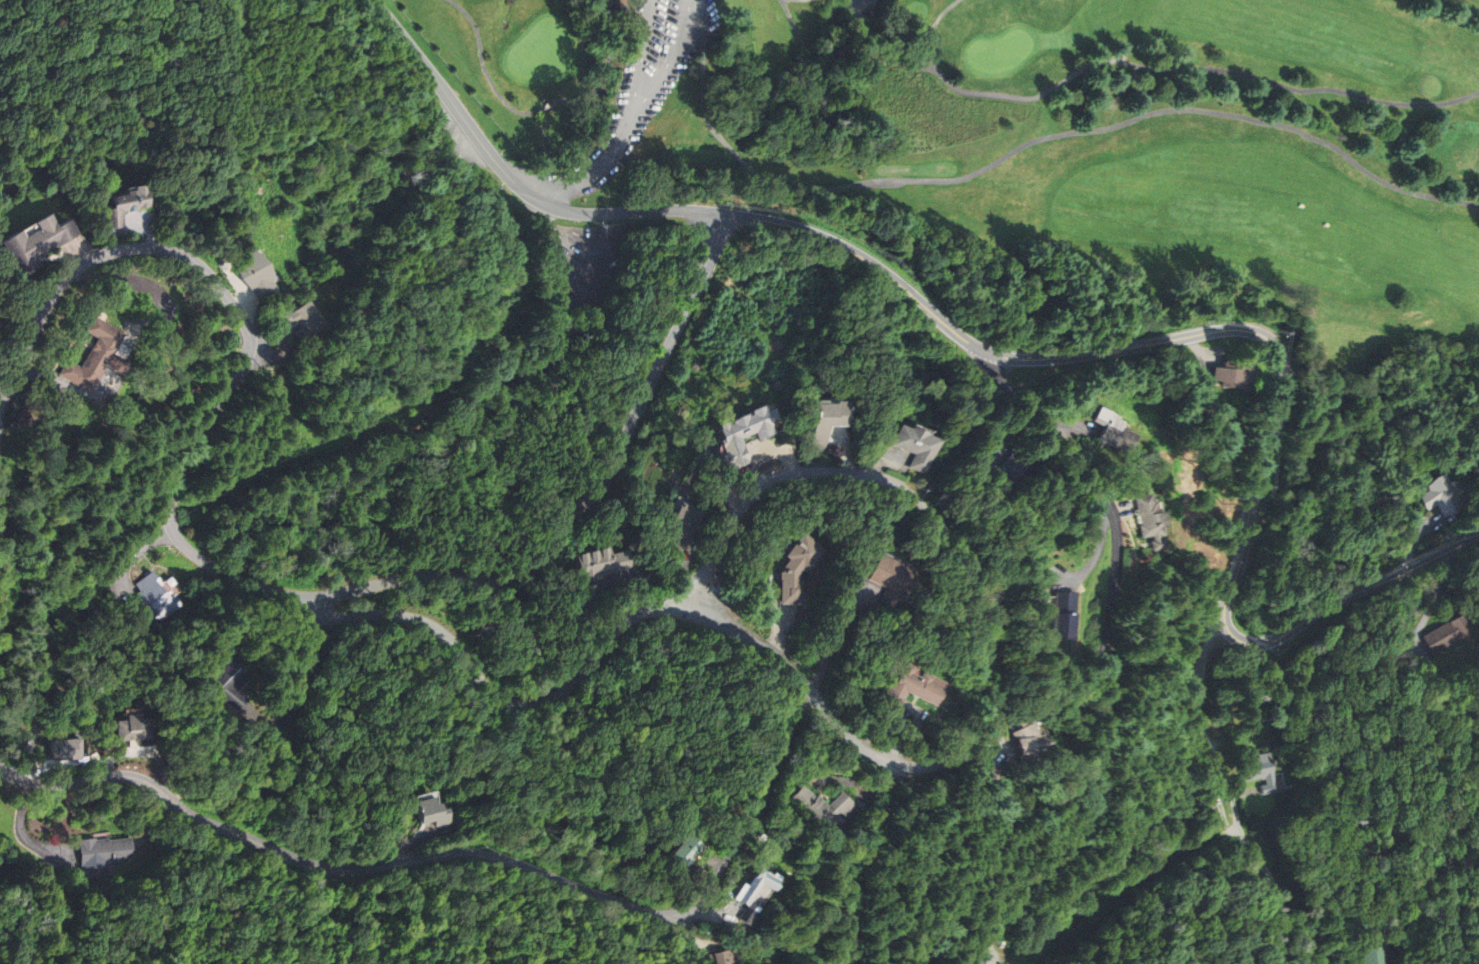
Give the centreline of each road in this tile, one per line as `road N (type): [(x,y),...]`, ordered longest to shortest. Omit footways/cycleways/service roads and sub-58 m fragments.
road 1 (tertiary): [(1478,540),(1352,593),(1280,640),(1244,643),(1225,614),(1284,390),(1282,351),(1268,335),(1217,332),(1013,359),(975,344),(859,255),(808,230),(692,211),(554,209),(525,192),(493,156),(374,0)]
road 2 (residential): [(0,414),(68,279),(117,251),(176,251),(227,296),(250,340),(245,365),(175,491),(170,515),(179,539),(215,568),(300,598),(422,575),(497,583),(516,574),(605,483),(727,215)]
road 3 (residential): [(690,613),(715,553),(764,483),(811,471),(881,479),(916,500),(979,582),(996,673),(992,732),(961,760),(924,769),(892,764),(861,747),(754,640)]
road 4 (residential): [(732,854),(700,902),(656,916),(475,854),(329,869),(203,821),(135,777),(56,786),(0,768)]
road 5 (residential): [(975,344),(1093,478),(1117,533),(1090,786),(1072,828),(1018,894),(985,954)]
road 6 (residential): [(754,640),(690,613),(641,613),(561,694),(522,708),(499,699),(447,639),(419,620),(332,616),(313,599)]
road 7 (residential): [(1226,623),(1204,662),(1202,725),(1242,831),(1293,924)]
road 8 (residential): [(813,694),(732,854)]

